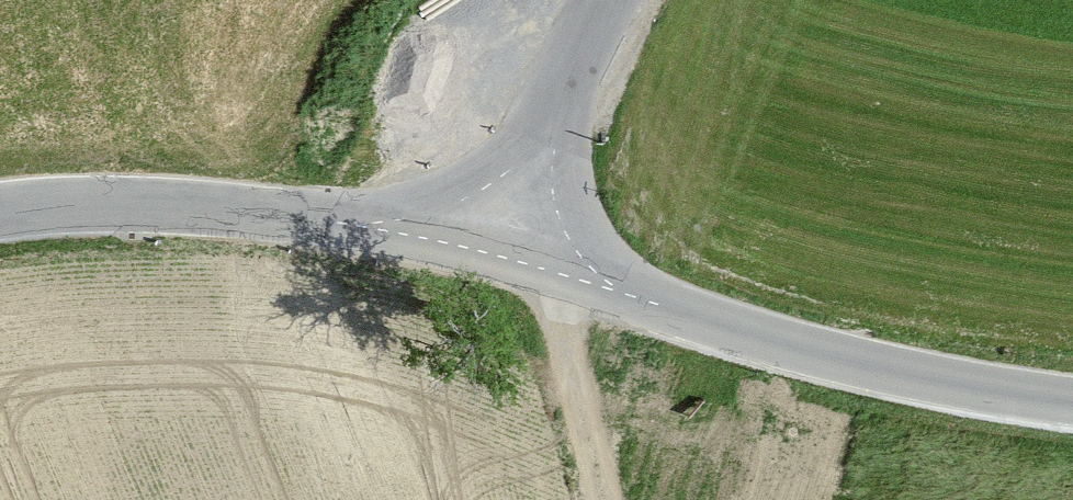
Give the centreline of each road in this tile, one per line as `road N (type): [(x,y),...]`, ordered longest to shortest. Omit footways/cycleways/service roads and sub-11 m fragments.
road 1 (tertiary): [(1072,402),(857,364),(621,293)]
road 2 (unclassified): [(392,231),(171,205),(77,200),(0,209)]
road 3 (track): [(561,274),(562,316),(603,499)]
road 4 (unclassified): [(559,113),(487,187),(422,209),(392,231)]
road 5 (unclassified): [(561,274),(392,231)]
road 6 (unclassified): [(559,113),(552,202),(561,274)]
road 7 (unclassified): [(612,0),(559,113)]

